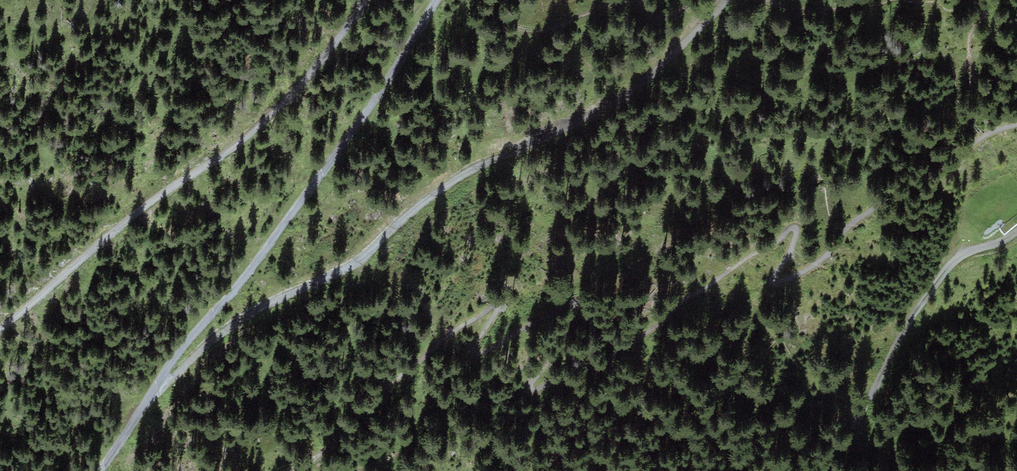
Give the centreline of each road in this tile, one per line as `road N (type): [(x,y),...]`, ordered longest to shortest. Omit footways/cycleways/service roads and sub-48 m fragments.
road 1 (track): [(146,403),(209,343),(356,263),(461,174),(535,144),(660,72),(727,0)]
road 2 (track): [(437,0),(385,86),(238,285),(186,341),(97,470)]
road 3 (track): [(0,329),(122,223),(267,117),(364,0)]
road 4 (track): [(1016,232),(953,261),(900,333),(822,470)]

